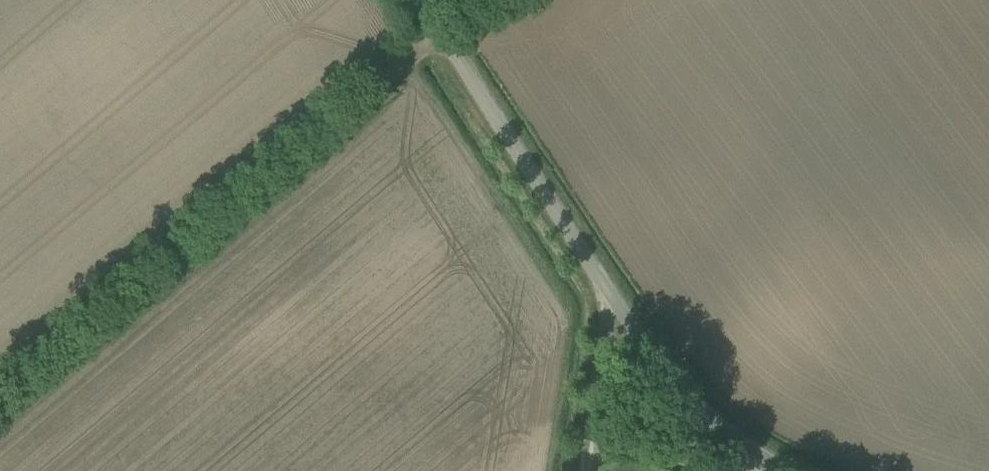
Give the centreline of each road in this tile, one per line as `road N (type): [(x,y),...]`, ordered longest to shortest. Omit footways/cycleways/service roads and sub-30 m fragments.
road 1 (track): [(486,0),(438,30),(0,405)]
road 2 (unclassified): [(783,470),(736,441),(672,380),(418,0)]
road 3 (track): [(583,470),(612,300)]
road 4 (track): [(586,452),(637,438),(736,441)]

